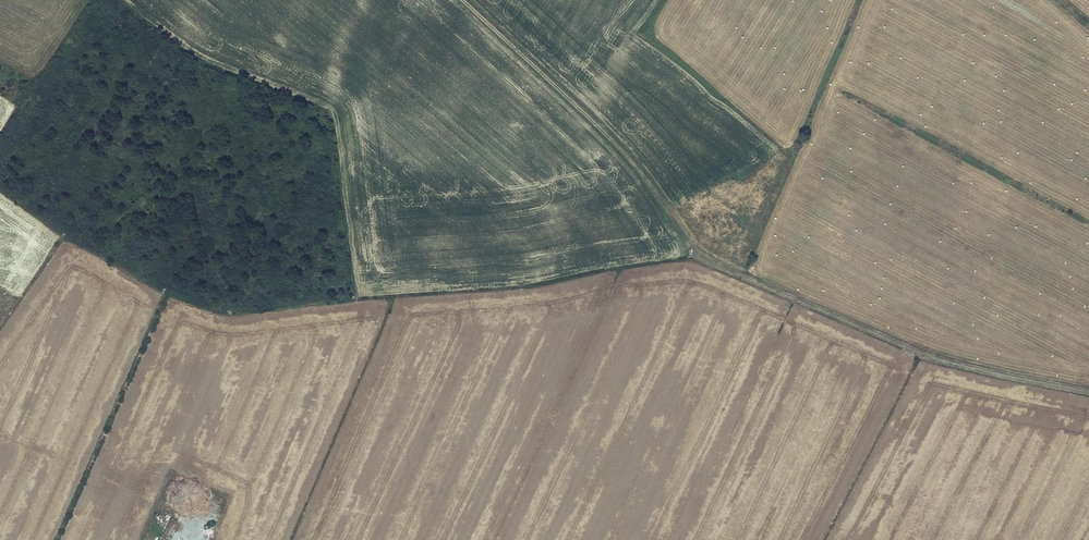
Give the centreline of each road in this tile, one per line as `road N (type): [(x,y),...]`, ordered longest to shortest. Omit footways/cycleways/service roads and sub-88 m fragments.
road 1 (track): [(467,0),(643,174),(698,253),(912,346),(1088,387)]

